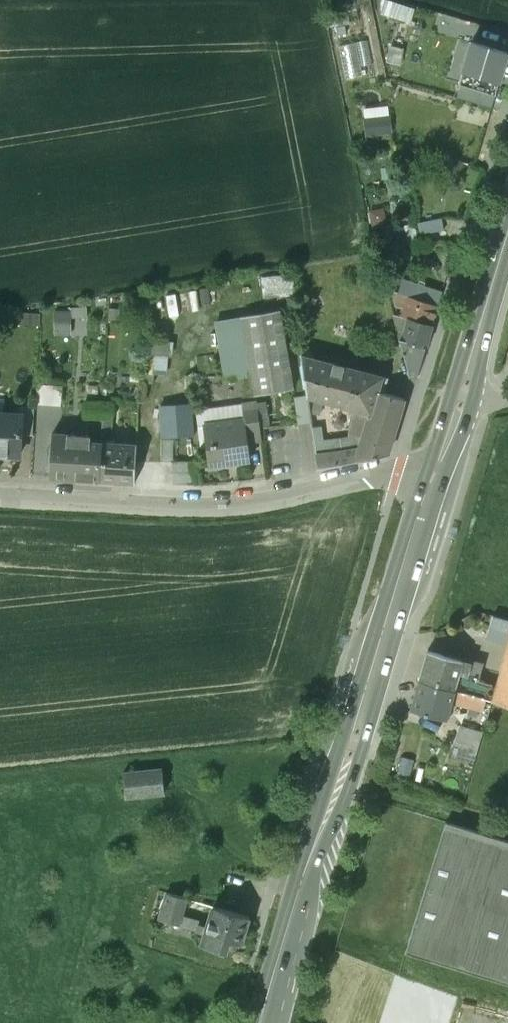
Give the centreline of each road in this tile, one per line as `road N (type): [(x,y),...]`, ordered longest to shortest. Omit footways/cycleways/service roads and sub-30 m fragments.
road 1 (primary): [(439,464),(271,1022)]
road 2 (residential): [(439,464),(214,505),(0,492)]
road 3 (primary): [(507,236),(439,464)]

